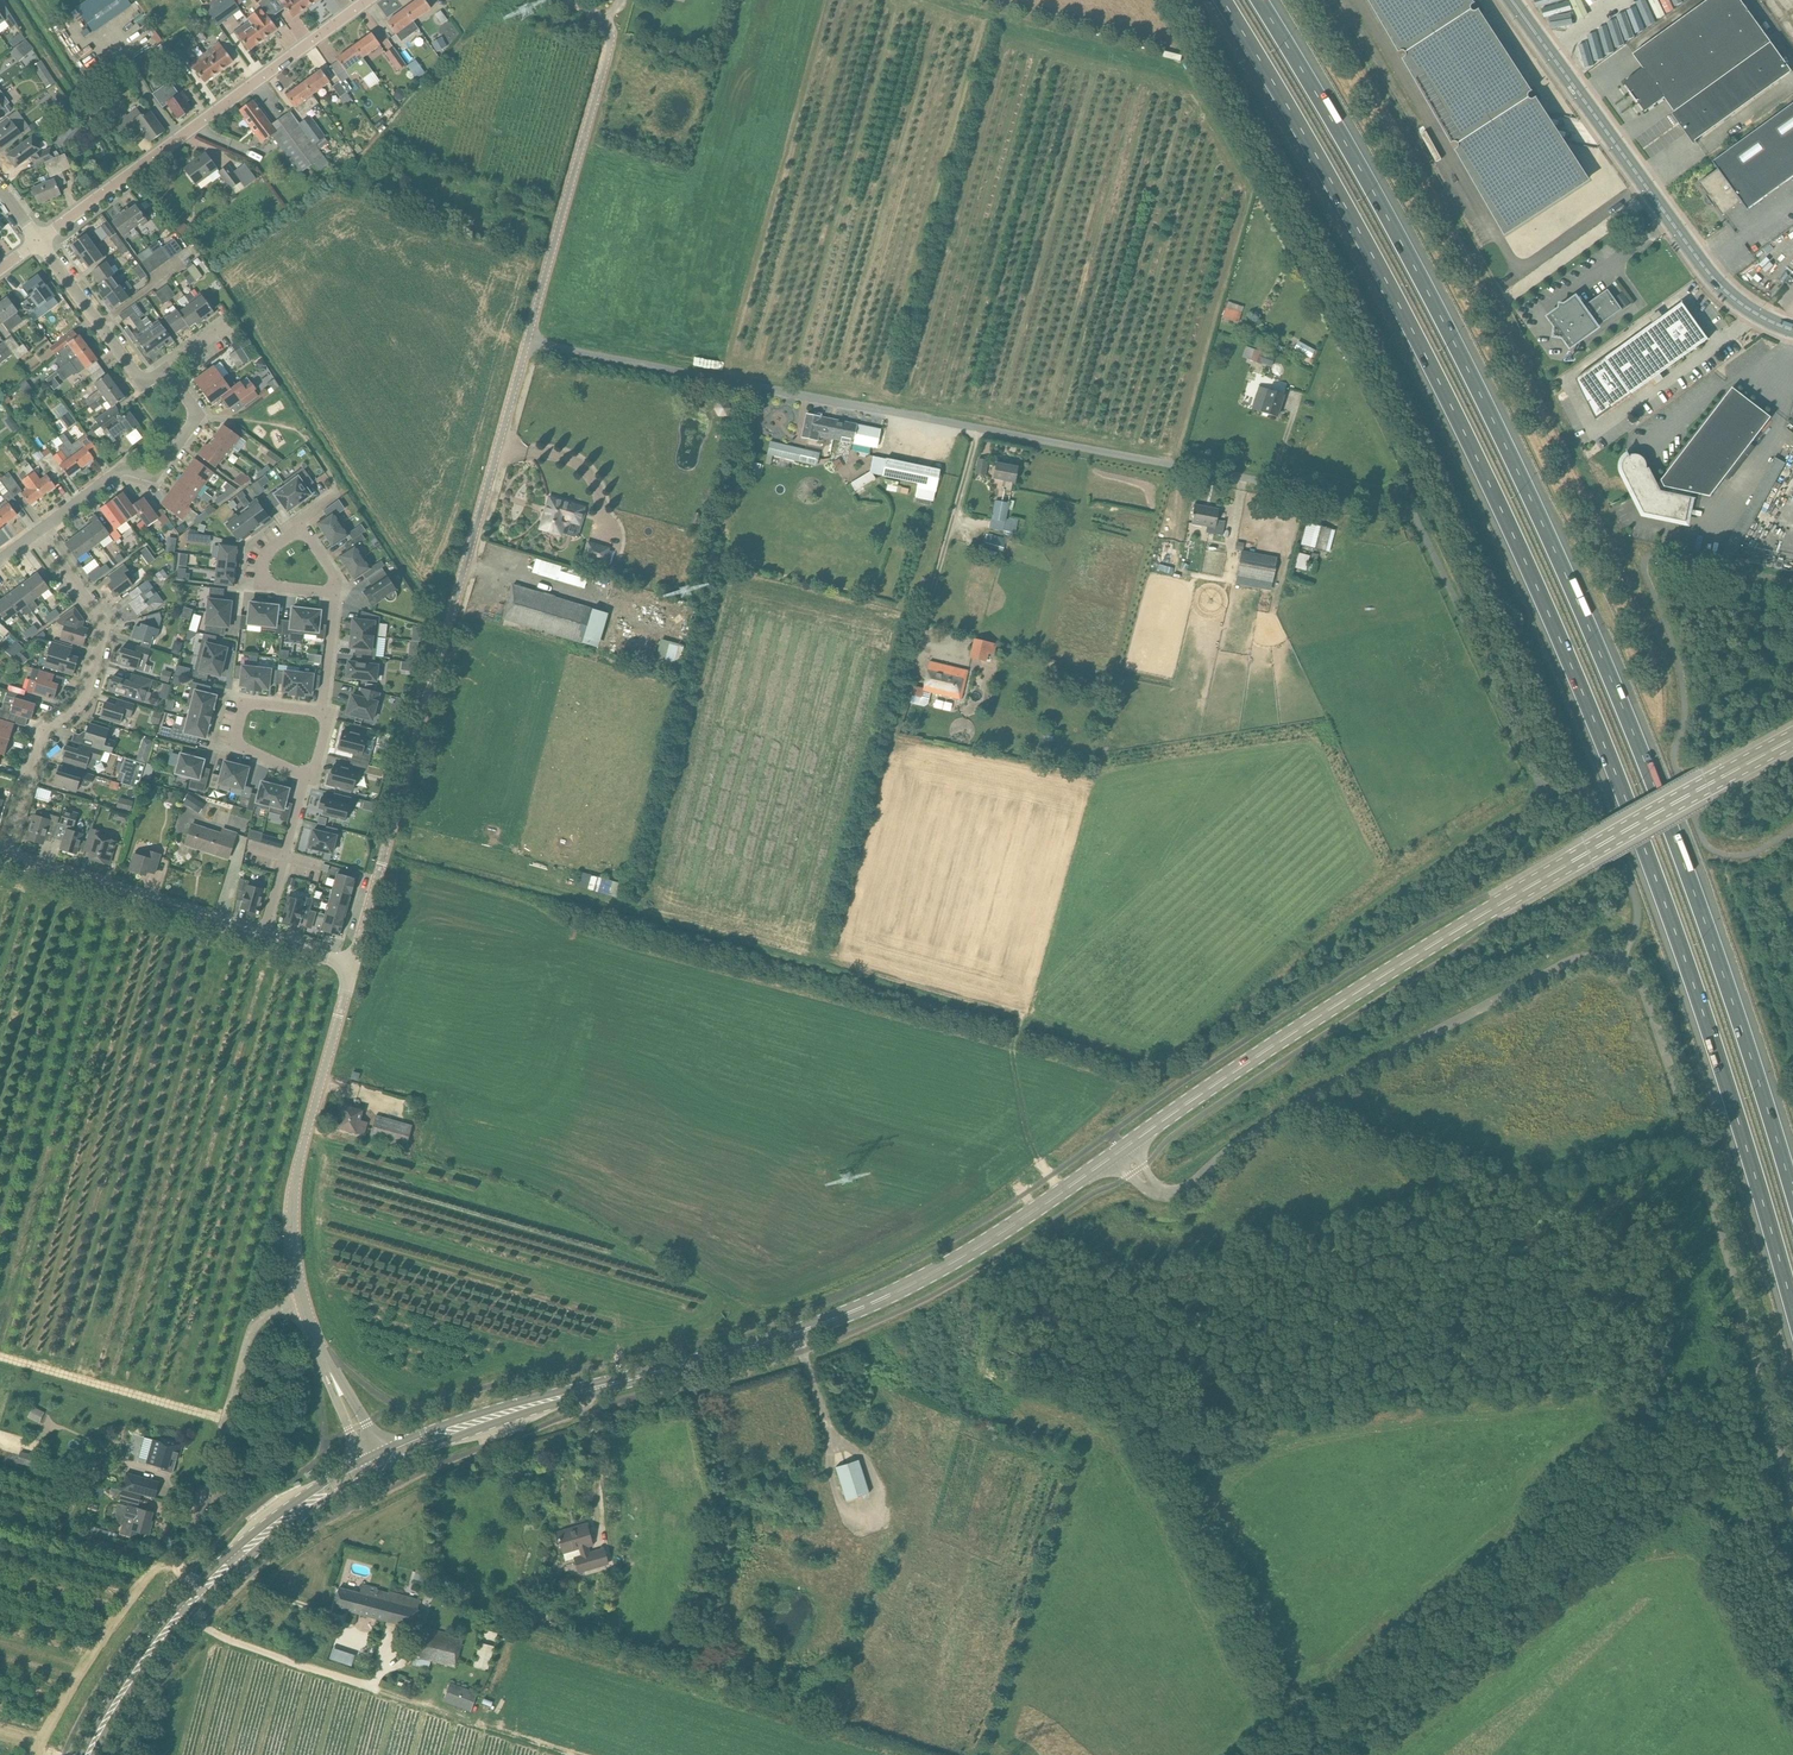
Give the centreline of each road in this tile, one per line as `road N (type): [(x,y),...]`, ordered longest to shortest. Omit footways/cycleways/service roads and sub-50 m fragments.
road 1 (motorway): [(1221,0),(1350,210),(1512,532),(1625,793),(1711,1032),(1792,1324)]
road 2 (motorway): [(1792,1197),(1740,1012),(1655,777),(1536,503),(1373,178),(1262,0)]
road 3 (unclassified): [(1380,504),(528,342)]
road 4 (tertiary): [(1127,1148),(1306,1024),(1707,786)]
road 5 (unclassified): [(353,965),(528,342)]
road 6 (tertiary): [(584,1390),(739,1348),(928,1277),(1127,1148)]
road 7 (unclassified): [(1127,1148),(1155,1182),(1179,1188),(1277,1108),(1520,979),(1587,952),(1628,960)]
road 8 (unclassified): [(1792,576),(1663,552),(1650,557),(1649,581),(1679,671),(1675,772),(1700,830),(1710,846),(1743,855),(1792,829)]
road 9 (unclassified): [(1628,960),(1660,1005),(1792,1467)]
road 10 (secondary): [(1792,333),(1744,309),(1718,284),(1511,0)]
road 11 (tertiary): [(361,1461),(233,1549),(198,1583),(118,1684),(84,1754)]
road 12 (unclassified): [(37,239),(368,0)]
road 13 (tertiary): [(97,1754),(161,1649),(211,1593),(246,1559),(381,1472)]
road 14 (residential): [(2,857),(36,748),(90,689),(103,615),(38,530)]
road 15 (tertiary): [(303,1304),(293,1189),(353,965)]
road 16 (unclassified): [(528,342),(607,58),(602,22)]
road 17 (tertiary): [(263,936),(2,857)]
road 18 (track): [(1321,935),(1543,777)]
road 19 (residential): [(38,530),(124,469),(154,477),(199,415),(166,367)]
road 20 (unclassified): [(194,1527),(253,1321),(303,1304)]
road 21 (unclassified): [(1628,960),(1634,907),(1601,814),(1578,785),(1543,777)]
road 22 (tertiary): [(381,1472),(584,1390)]
road 23 (tertiary): [(584,1390),(501,1406),(380,1452)]
road 24 (residential): [(324,712),(243,704),(234,748),(311,777)]
road 25 (residential): [(37,239),(142,380),(166,367)]
road 26 (residential): [(263,936),(311,777)]
road 27 (residential): [(337,595),(341,580),(302,529),(264,558),(261,585)]

